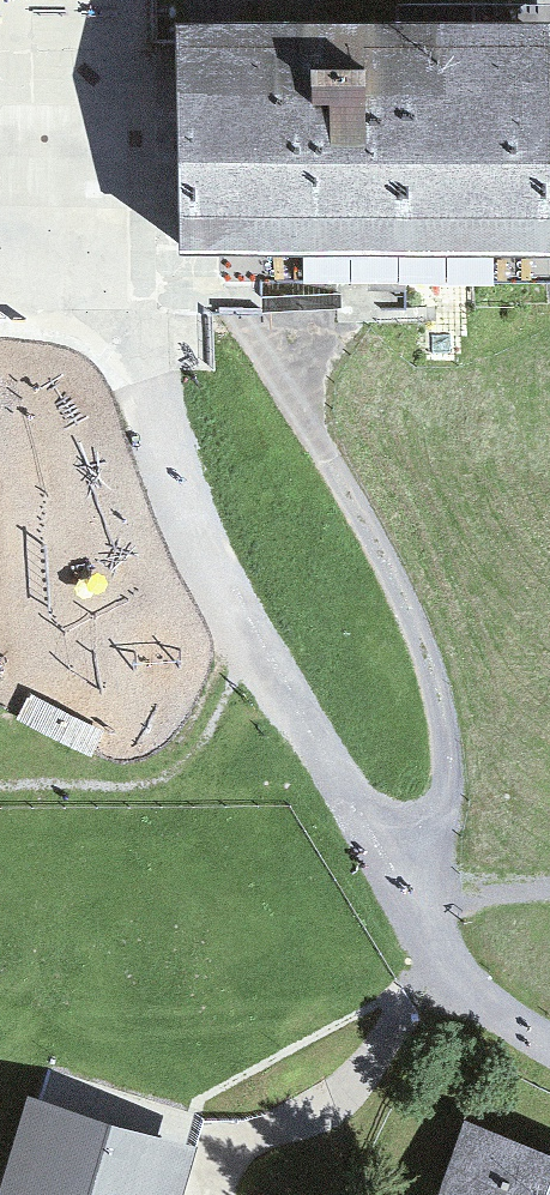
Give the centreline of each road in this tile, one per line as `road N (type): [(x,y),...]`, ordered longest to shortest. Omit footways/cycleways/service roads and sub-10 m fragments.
road 1 (track): [(151,380),(229,589),(410,912),(461,988),(549,1049)]
road 2 (track): [(410,912),(445,806),(445,714),(396,580),(304,404),(246,324)]

